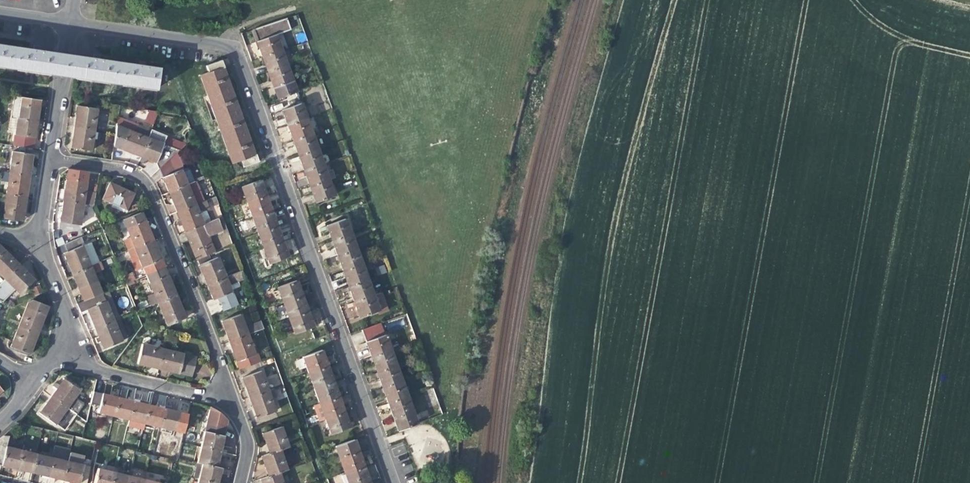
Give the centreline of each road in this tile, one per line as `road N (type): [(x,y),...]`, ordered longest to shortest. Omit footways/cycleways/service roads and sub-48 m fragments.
road 1 (residential): [(69,22),(233,50),(391,482)]
road 2 (residential): [(230,400),(145,184),(131,169),(47,159)]
road 3 (residential): [(48,355),(230,400)]
road 4 (residential): [(69,22),(47,159)]
road 5 (residential): [(37,236),(61,309),(60,339),(48,355)]

